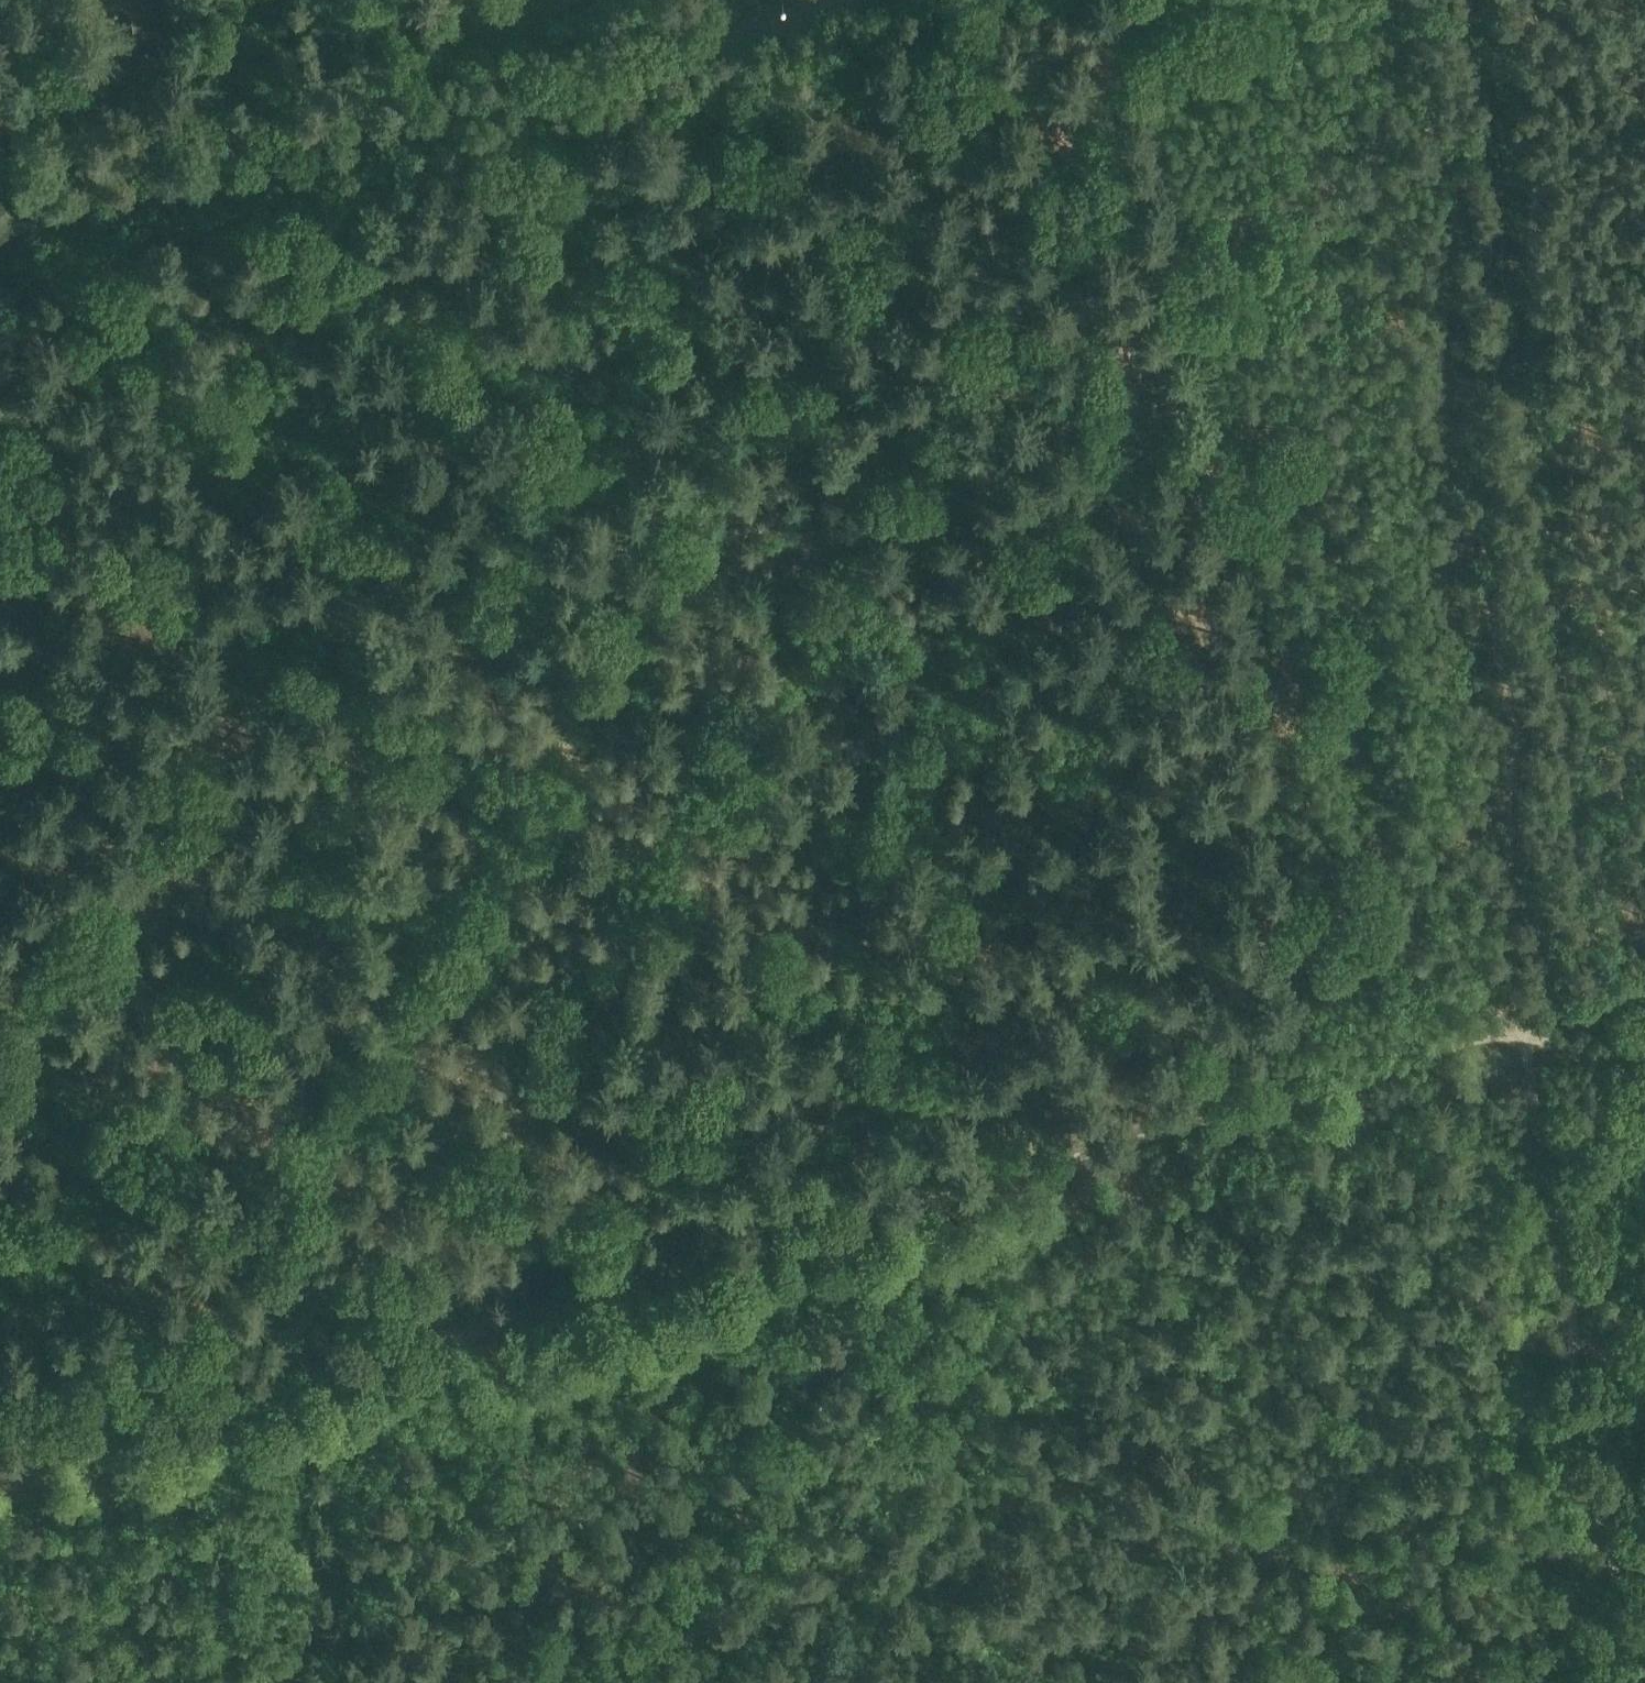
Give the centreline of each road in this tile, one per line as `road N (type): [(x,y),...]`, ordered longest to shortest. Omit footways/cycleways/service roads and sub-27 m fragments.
road 1 (track): [(0,1471),(1518,1025),(1571,1048),(1644,1043)]
road 2 (track): [(489,1329),(483,1175),(520,1109),(464,778),(432,652),(432,589),(378,241),(387,202),(370,129)]
road 3 (unclassified): [(0,232),(837,0)]
road 4 (track): [(1616,1682),(1612,1551),(1575,1453),(1567,1256),(1518,1025)]
road 5 (track): [(93,1444),(150,1682)]

